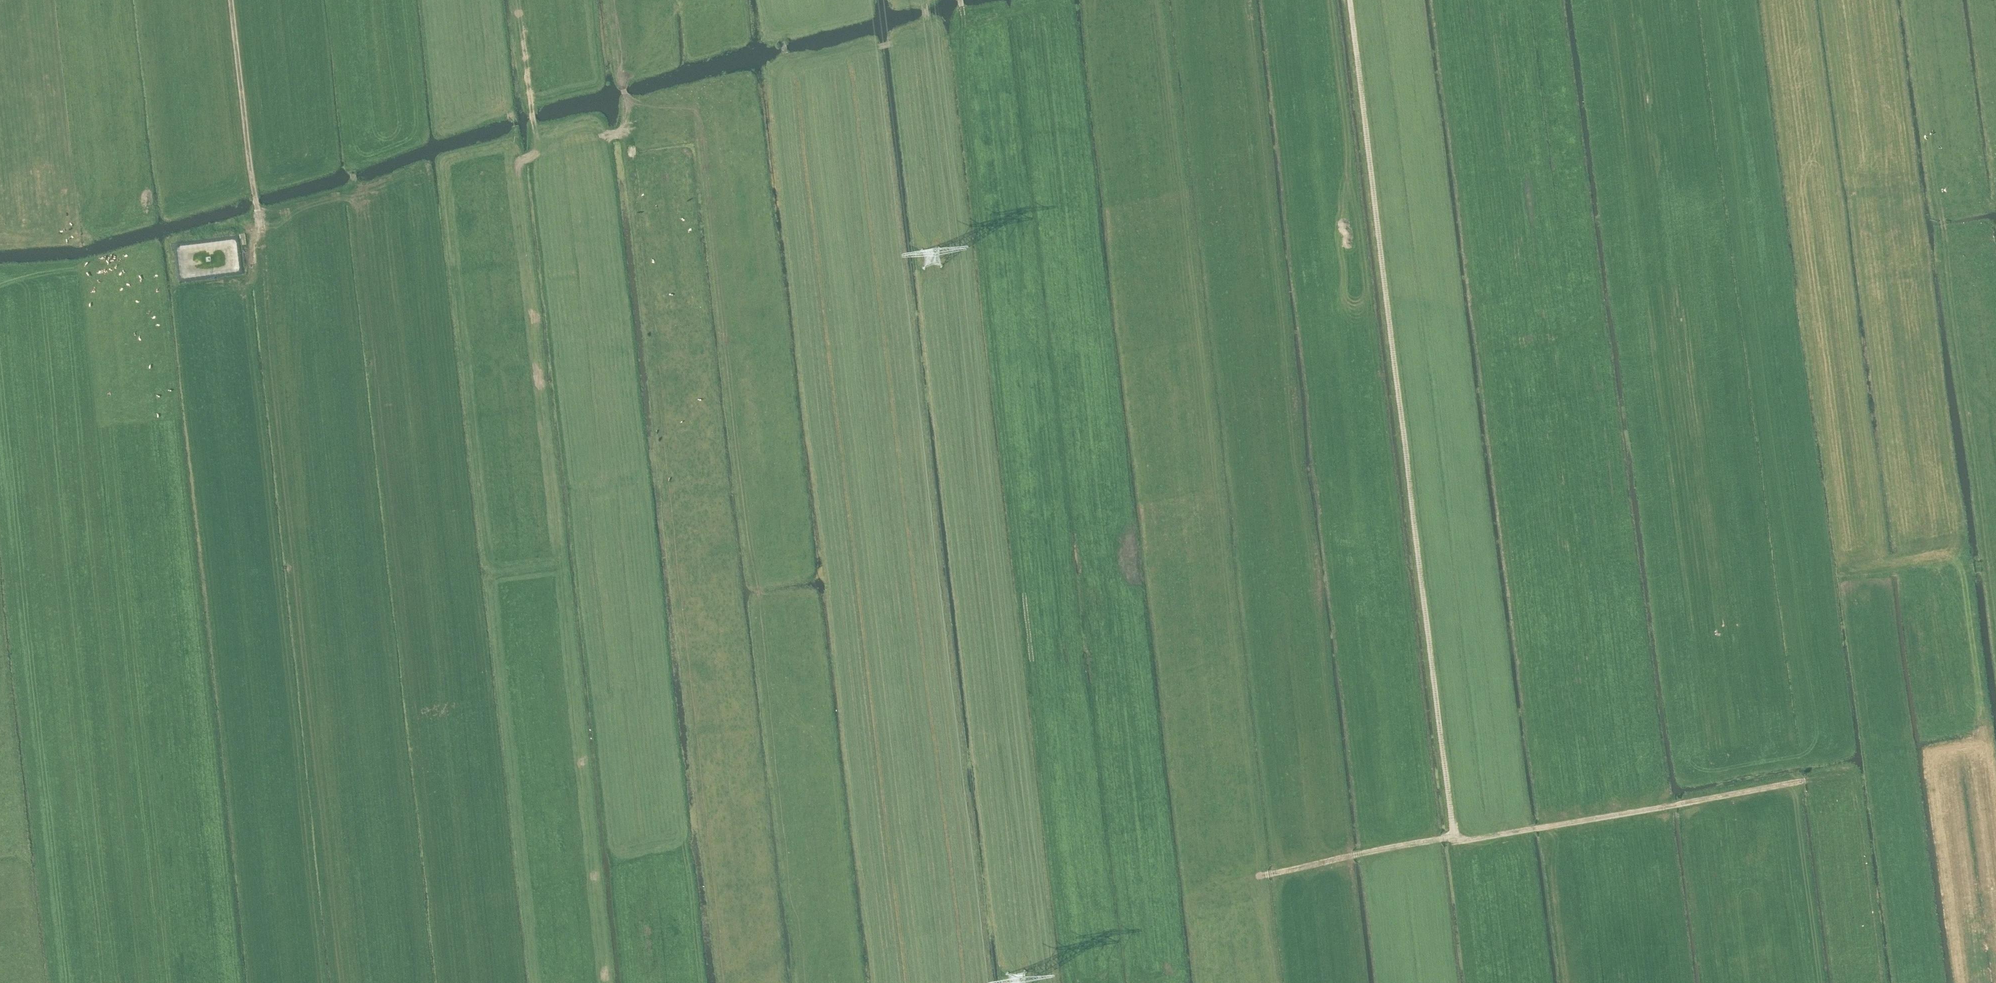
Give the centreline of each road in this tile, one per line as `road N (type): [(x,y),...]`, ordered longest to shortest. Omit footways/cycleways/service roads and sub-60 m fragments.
road 1 (track): [(1350,0),(1454,840),(1805,781)]
road 2 (track): [(1959,571),(1992,561),(1913,0)]
road 3 (track): [(1266,874),(1453,837)]

